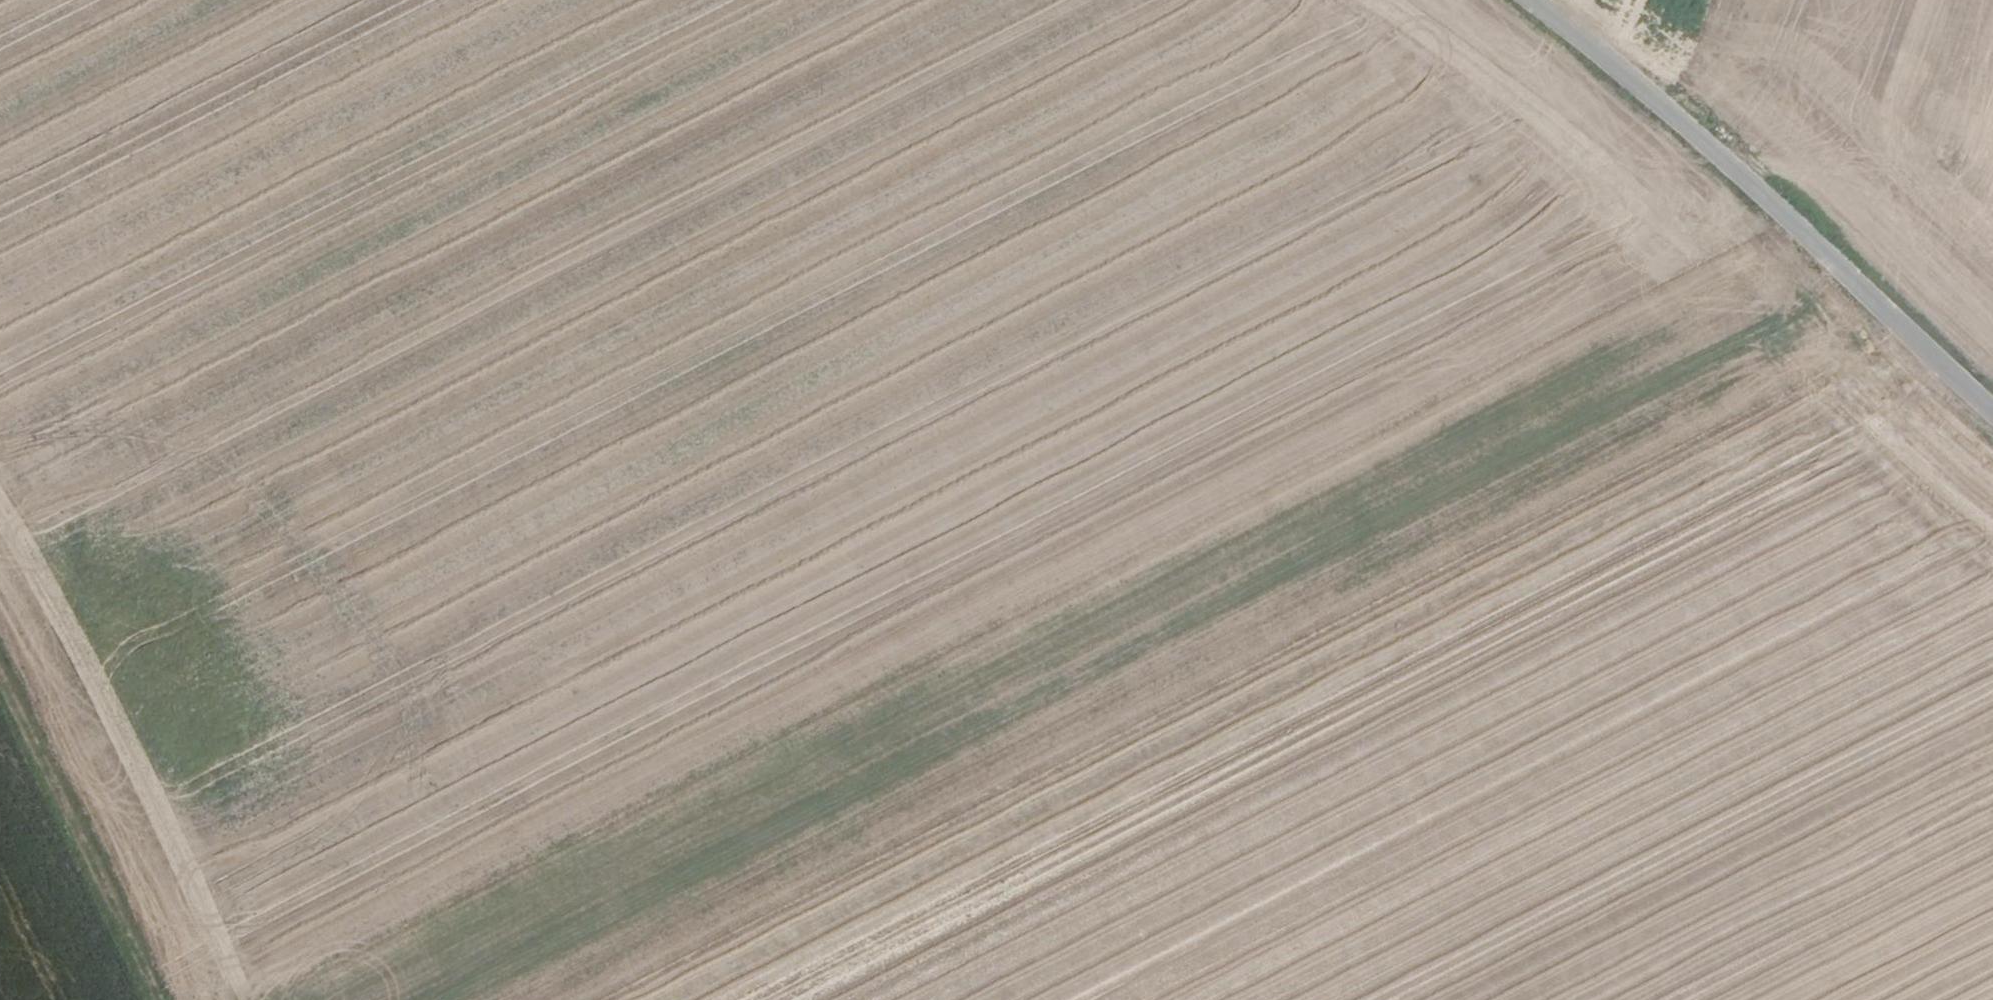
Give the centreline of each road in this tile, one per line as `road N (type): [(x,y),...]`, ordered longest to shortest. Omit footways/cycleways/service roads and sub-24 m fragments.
road 1 (unclassified): [(1992,409),(1683,123),(1527,0)]
road 2 (track): [(0,676),(158,999)]

